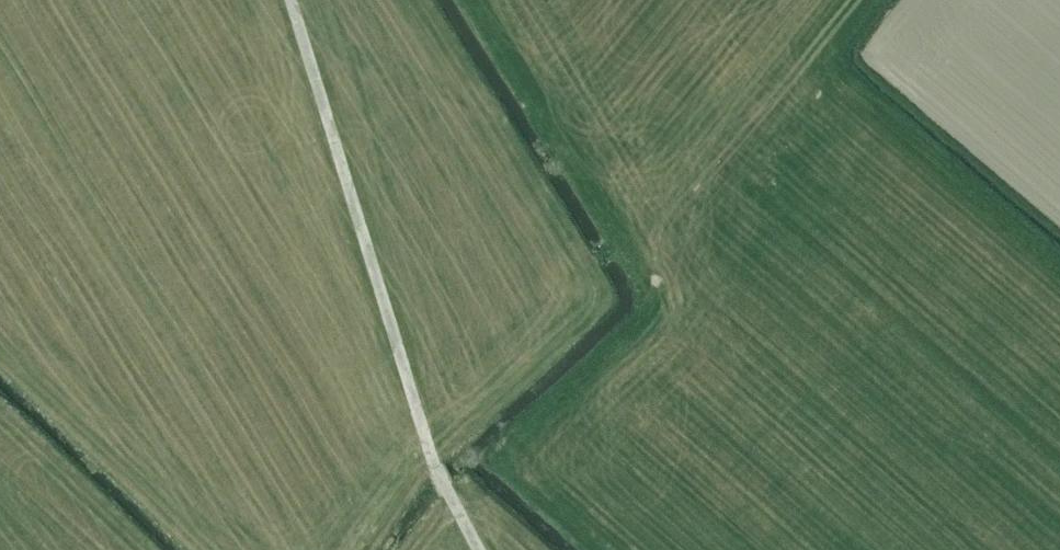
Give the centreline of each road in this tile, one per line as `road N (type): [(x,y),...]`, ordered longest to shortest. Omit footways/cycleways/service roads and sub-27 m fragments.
road 1 (track): [(296,0),(433,460),(480,549)]

